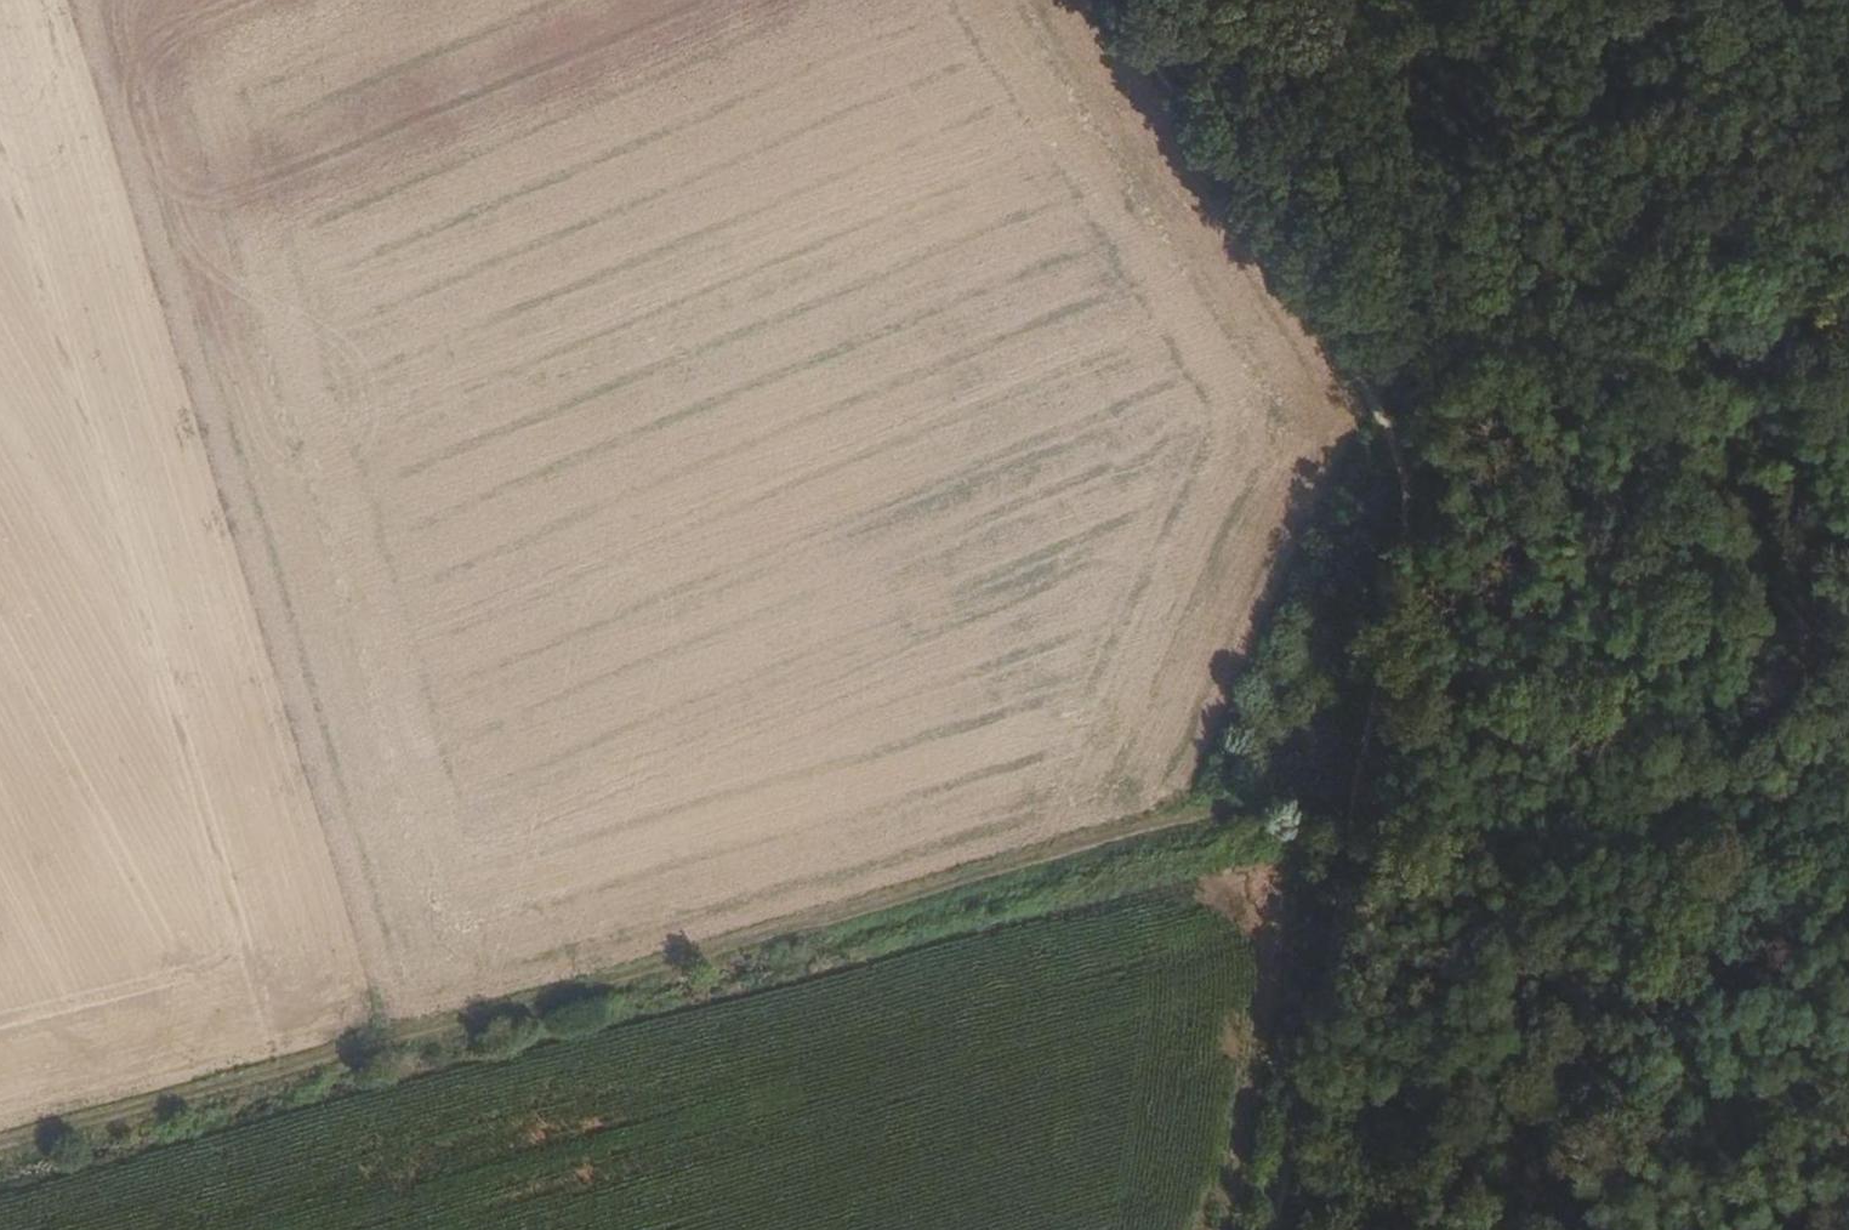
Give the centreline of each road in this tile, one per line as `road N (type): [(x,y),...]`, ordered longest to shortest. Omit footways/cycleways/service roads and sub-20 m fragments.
road 1 (track): [(0,1166),(1361,774)]
road 2 (track): [(1431,1229),(1457,1056),(1429,783),(1438,697),(1501,472),(1466,326),(1436,300)]
road 3 (track): [(1430,507),(1444,0)]

